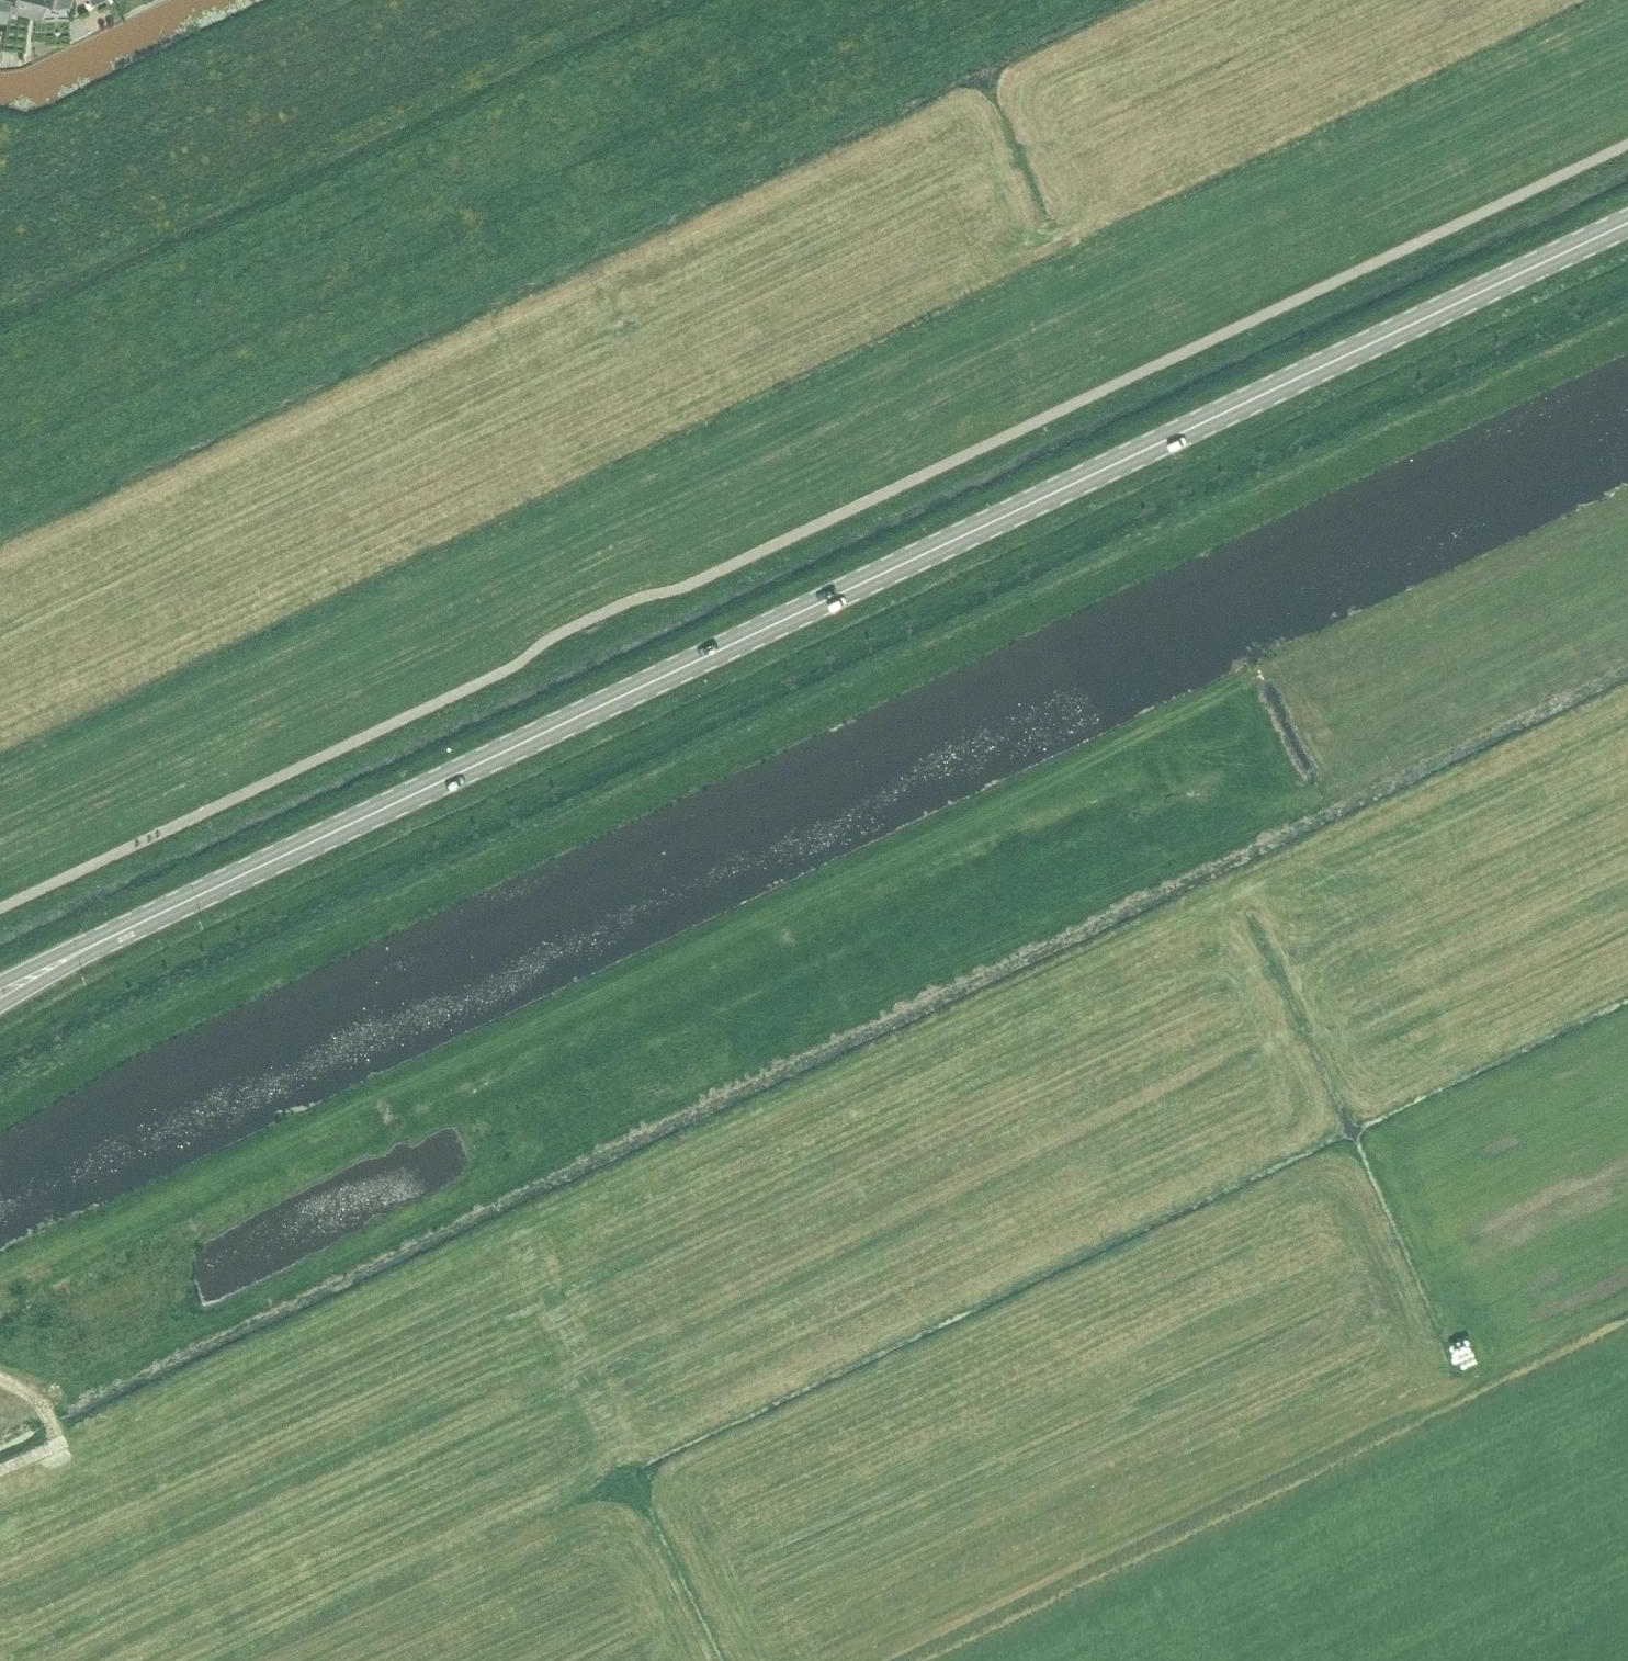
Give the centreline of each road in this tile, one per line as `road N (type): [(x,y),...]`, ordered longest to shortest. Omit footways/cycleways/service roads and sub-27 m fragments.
road 1 (secondary): [(0,992),(1627,221)]

